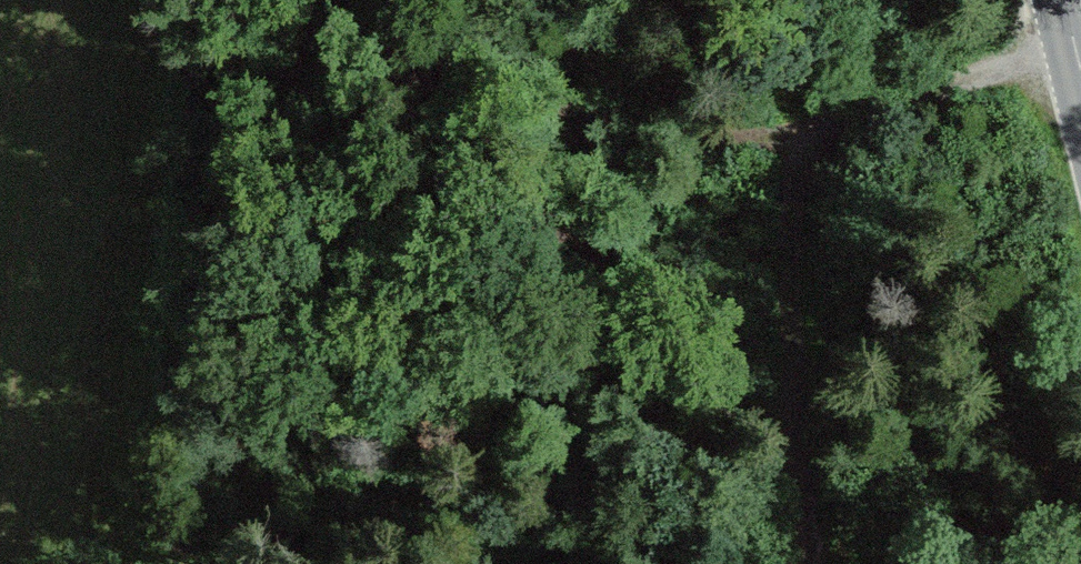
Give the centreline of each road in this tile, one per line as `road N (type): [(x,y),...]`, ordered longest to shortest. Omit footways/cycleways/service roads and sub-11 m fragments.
road 1 (track): [(327,0),(417,64),(608,134),(787,144),(1080,34)]
road 2 (track): [(417,64),(582,272),(790,439),(811,563)]
road 3 (track): [(790,439),(787,144)]

